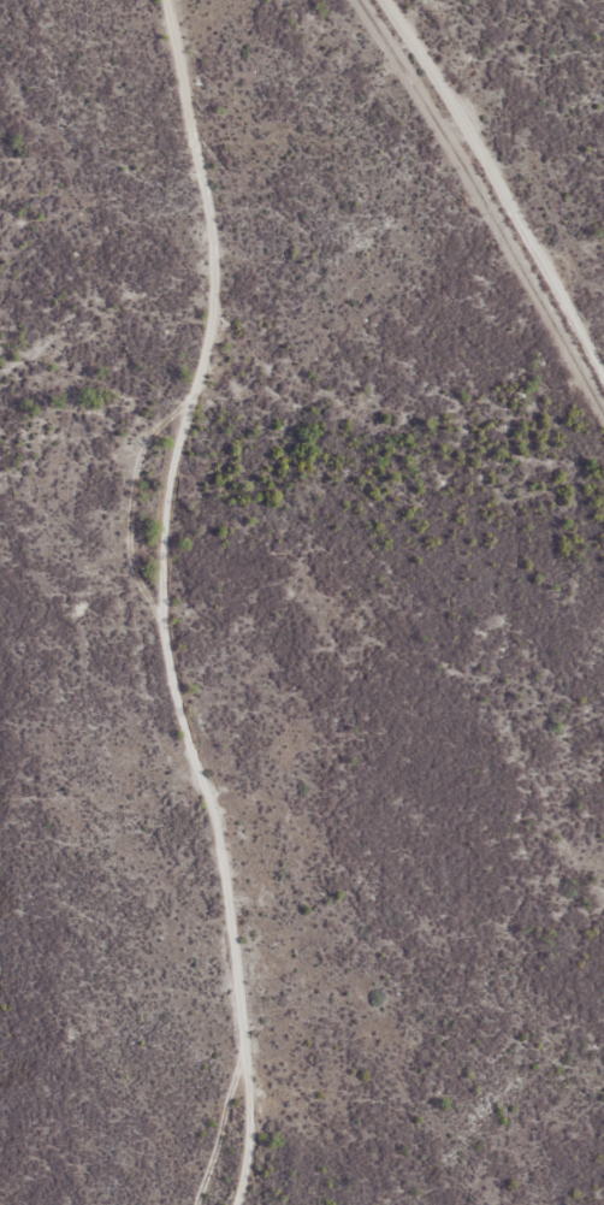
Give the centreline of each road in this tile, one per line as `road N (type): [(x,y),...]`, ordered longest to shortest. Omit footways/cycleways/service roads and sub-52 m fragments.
road 1 (residential): [(175,0),(219,224),(218,317),(186,424),(167,556),(236,910),(257,1088),(243,1204)]

